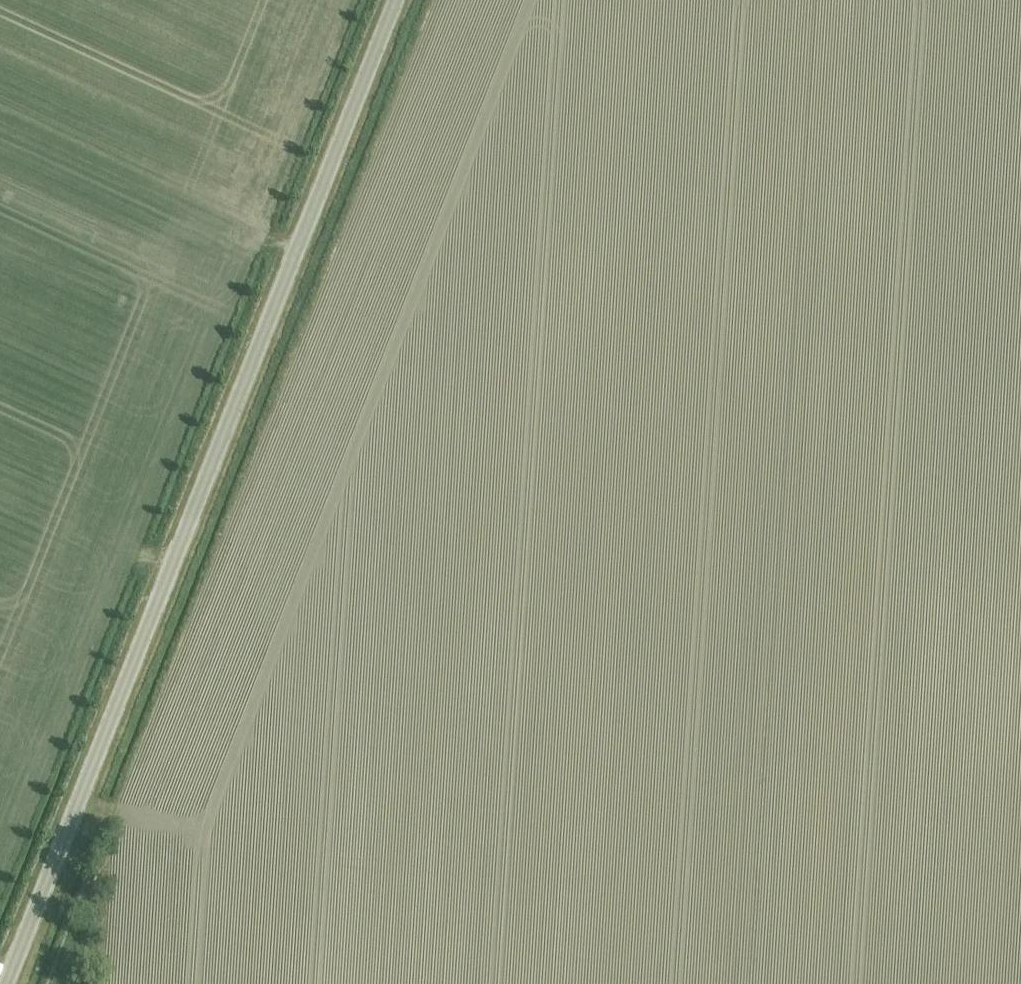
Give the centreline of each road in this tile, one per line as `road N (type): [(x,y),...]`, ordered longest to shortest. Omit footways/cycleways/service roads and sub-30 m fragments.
road 1 (unclassified): [(19,983),(398,0)]

